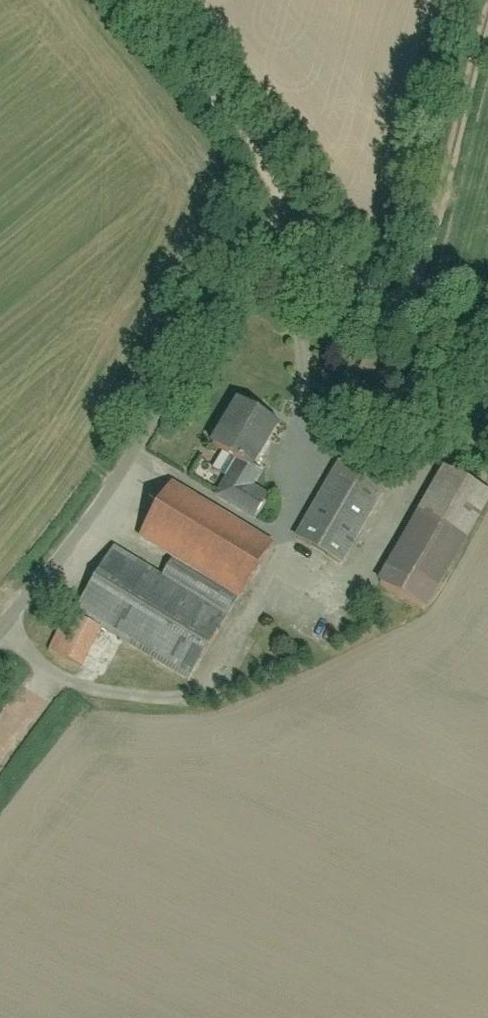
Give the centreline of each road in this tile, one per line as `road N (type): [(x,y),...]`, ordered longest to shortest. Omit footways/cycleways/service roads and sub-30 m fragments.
road 1 (unclassified): [(291,198),(222,270),(104,478),(0,618)]
road 2 (unclassified): [(137,0),(291,198)]
road 3 (unclassified): [(291,198),(387,293)]

